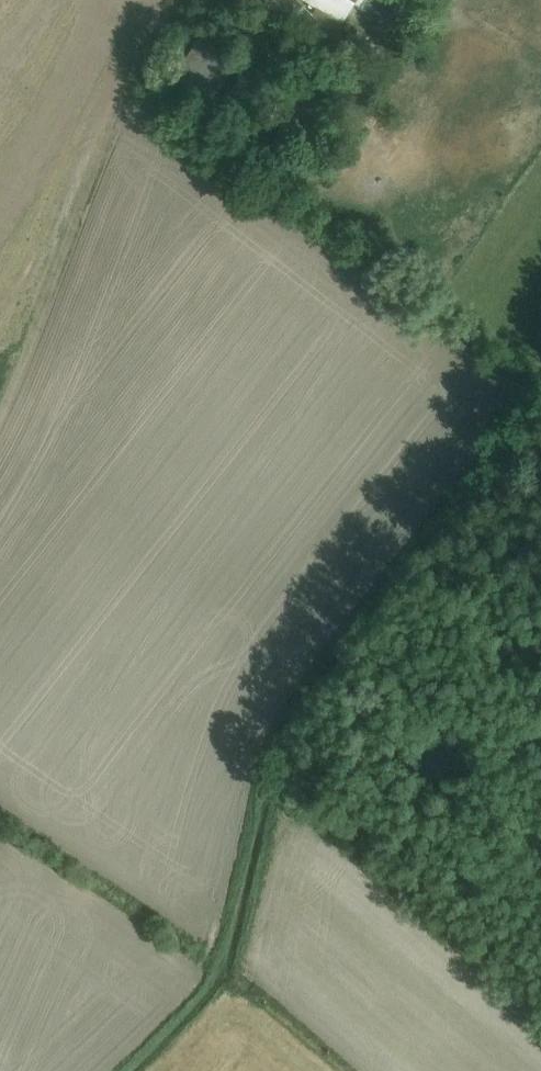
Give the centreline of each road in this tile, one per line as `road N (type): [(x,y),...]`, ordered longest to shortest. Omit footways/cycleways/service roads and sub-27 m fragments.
road 1 (track): [(141,69),(125,89),(0,400)]

